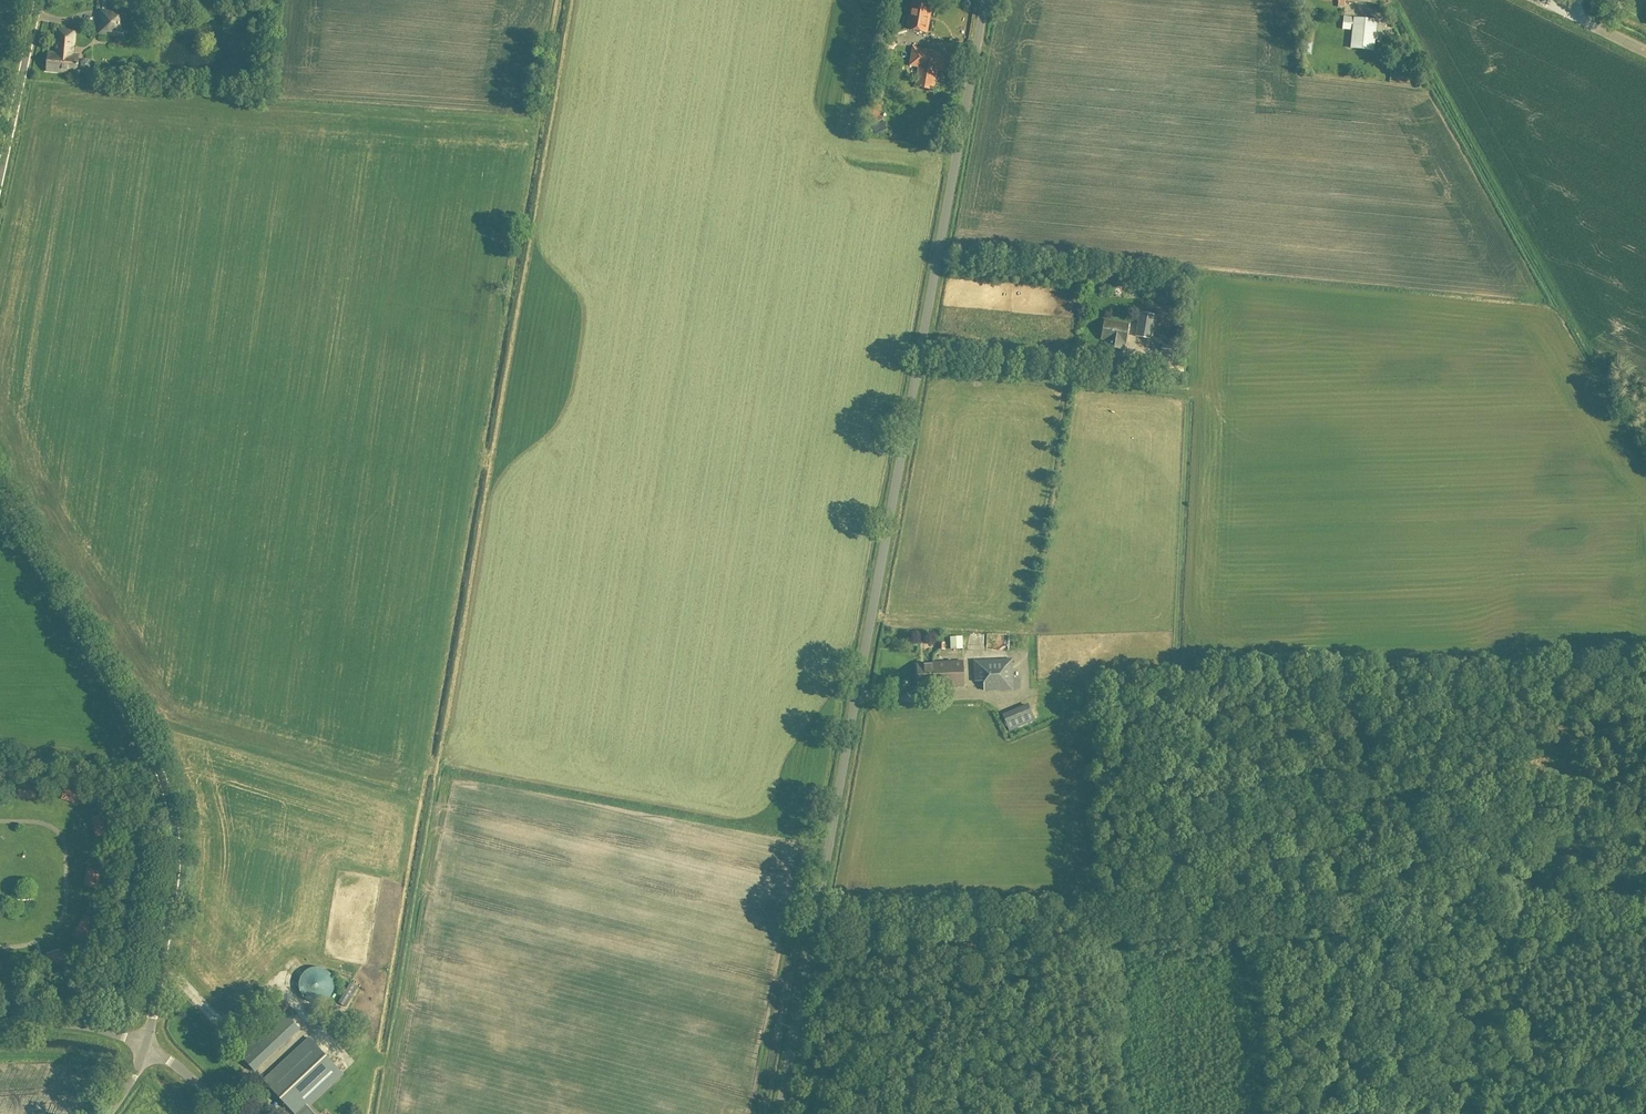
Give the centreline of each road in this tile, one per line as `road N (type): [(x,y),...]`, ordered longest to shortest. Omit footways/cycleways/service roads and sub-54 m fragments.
road 1 (unclassified): [(782,1113),(985,0)]
road 2 (unclassified): [(145,1048),(176,868),(169,805),(146,746),(0,499)]
road 3 (unclassified): [(0,176),(38,0)]
road 4 (unclassified): [(145,1048),(82,1027),(0,1026)]

